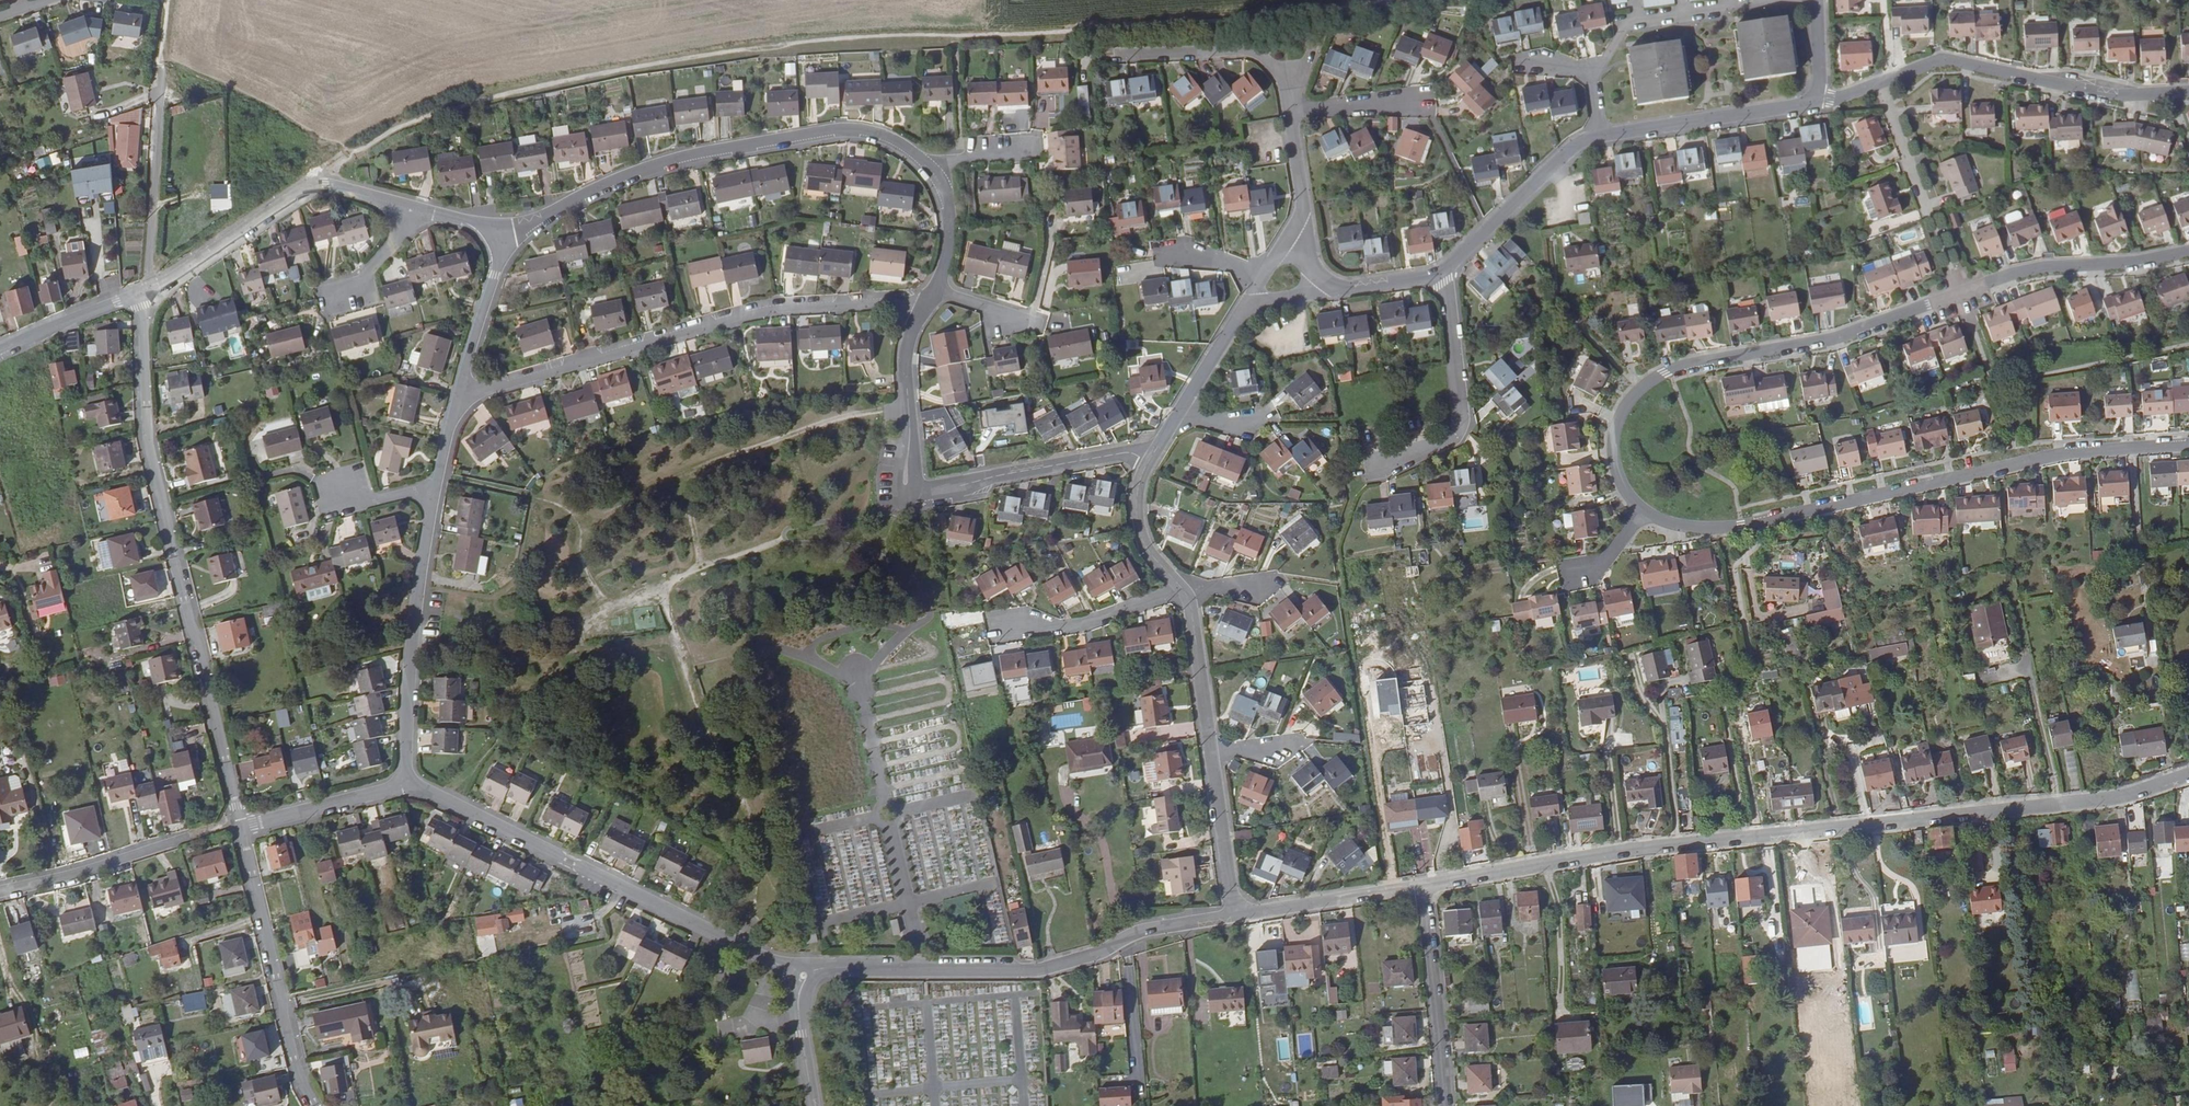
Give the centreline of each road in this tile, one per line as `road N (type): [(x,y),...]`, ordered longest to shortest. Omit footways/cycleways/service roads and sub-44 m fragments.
road 1 (residential): [(1418,885),(1606,852),(2115,797),(2188,774)]
road 2 (residential): [(1637,509),(1613,475),(1612,422),(1628,396),(1665,373),(1830,337),(2024,269),(2188,249)]
road 3 (residential): [(935,290),(950,236),(937,185),(915,158),(878,135),(833,129),(668,160),(601,184),(508,239)]
road 4 (residential): [(2188,443),(2052,455),(1736,526),(1665,521),(1637,509)]
road 5 (residential): [(147,289),(145,436),(240,827)]
road 6 (residential): [(457,398),(772,308),(891,301),(920,307)]
road 7 (residential): [(800,979),(826,968),(1031,967),(1089,954),(1140,929),(1235,915)]
road 8 (residential): [(408,784),(800,979)]
road 9 (residential): [(508,239),(312,183),(147,289)]
road 10 (residential): [(2188,91),(2096,92),(1955,61),(1883,80)]
road 11 (residential): [(1210,752),(1191,610),(1138,521),(1149,460)]
road 12 (residential): [(408,784),(407,716),(433,484)]
road 13 (residential): [(240,827),(298,1077),(314,1105)]
road 14 (residential): [(1369,470),(1445,444),(1462,424),(1447,266)]
road 15 (unclassified): [(912,486),(942,489),(1113,453),(1149,460)]
road 16 (residential): [(1442,1105),(1418,885)]
road 17 (residential): [(1813,101),(1600,136)]
road 18 (residential): [(1289,112),(1277,73),(1245,50),(1119,55)]
road 19 (residential): [(1600,136),(1560,154),(1447,266)]
road 20 (residential): [(1235,915),(1418,885)]
road 21 (residential): [(0,888),(178,838)]
road 22 (residential): [(920,307),(901,356),(912,486)]
road 23 (residential): [(240,827),(408,784)]
road 24 (residential): [(457,398),(508,239)]
road 25 (residential): [(1235,915),(1210,752)]
road 26 (residential): [(0,352),(147,289)]
road 27 (residential): [(1883,80),(1933,216)]
road 28 (residential): [(1285,243),(1303,200),(1289,112)]
road 29 (residential): [(1600,136),(1594,72),(1524,59)]
road 30 (residential): [(1174,418),(1247,305)]
road 31 (residential): [(1289,112),(1421,101)]
road 32 (residential): [(812,1105),(800,979)]

